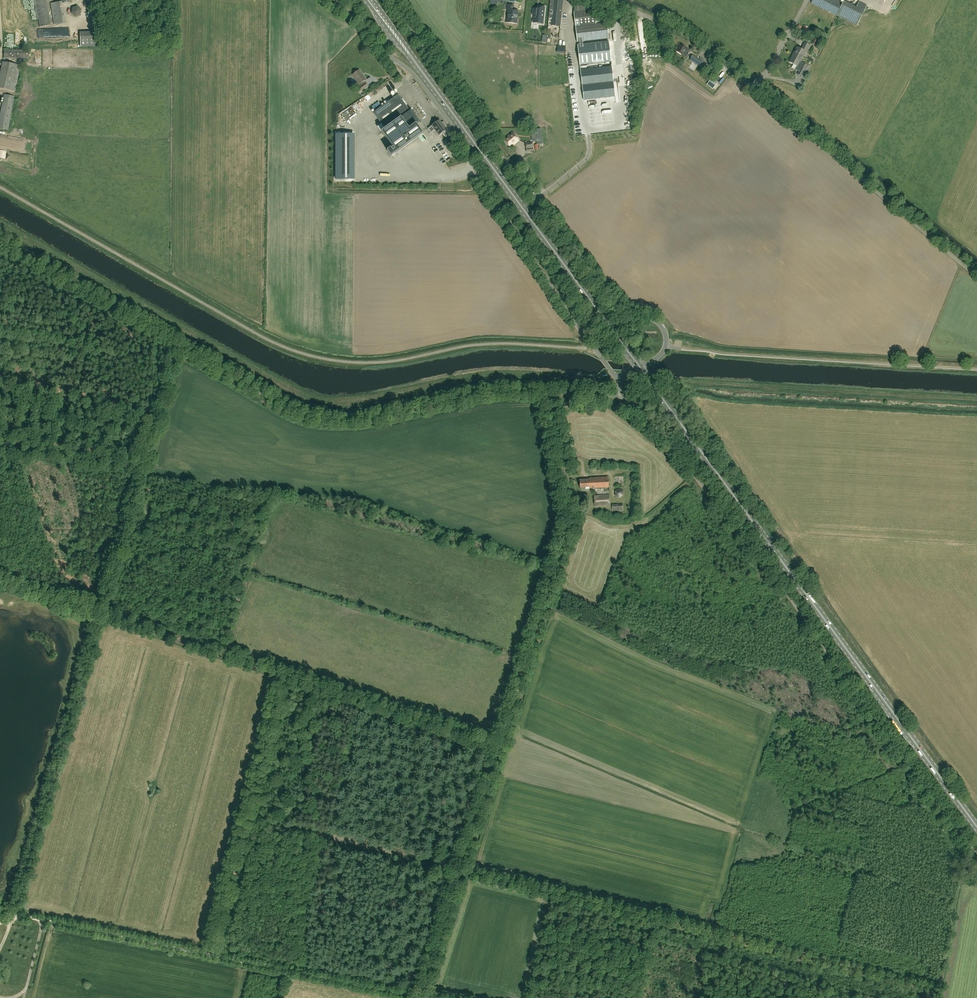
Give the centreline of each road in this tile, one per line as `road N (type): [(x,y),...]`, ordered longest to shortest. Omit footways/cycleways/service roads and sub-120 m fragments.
road 1 (primary): [(976,827),(370,0)]
road 2 (unclassified): [(621,396),(490,392),(368,418),(317,418),(0,242)]
road 3 (unclassified): [(976,856),(795,602),(652,421),(621,396)]
road 4 (track): [(425,984),(568,533),(564,469)]
road 5 (unclassified): [(620,380),(662,354),(665,331),(612,295),(491,143),(393,0)]
road 6 (unclassified): [(620,380),(417,77),(327,0)]
road 7 (unclassified): [(976,276),(701,44),(616,0)]
road 8 (track): [(421,997),(27,917),(0,922)]
road 9 (track): [(153,428),(120,458),(0,442)]

